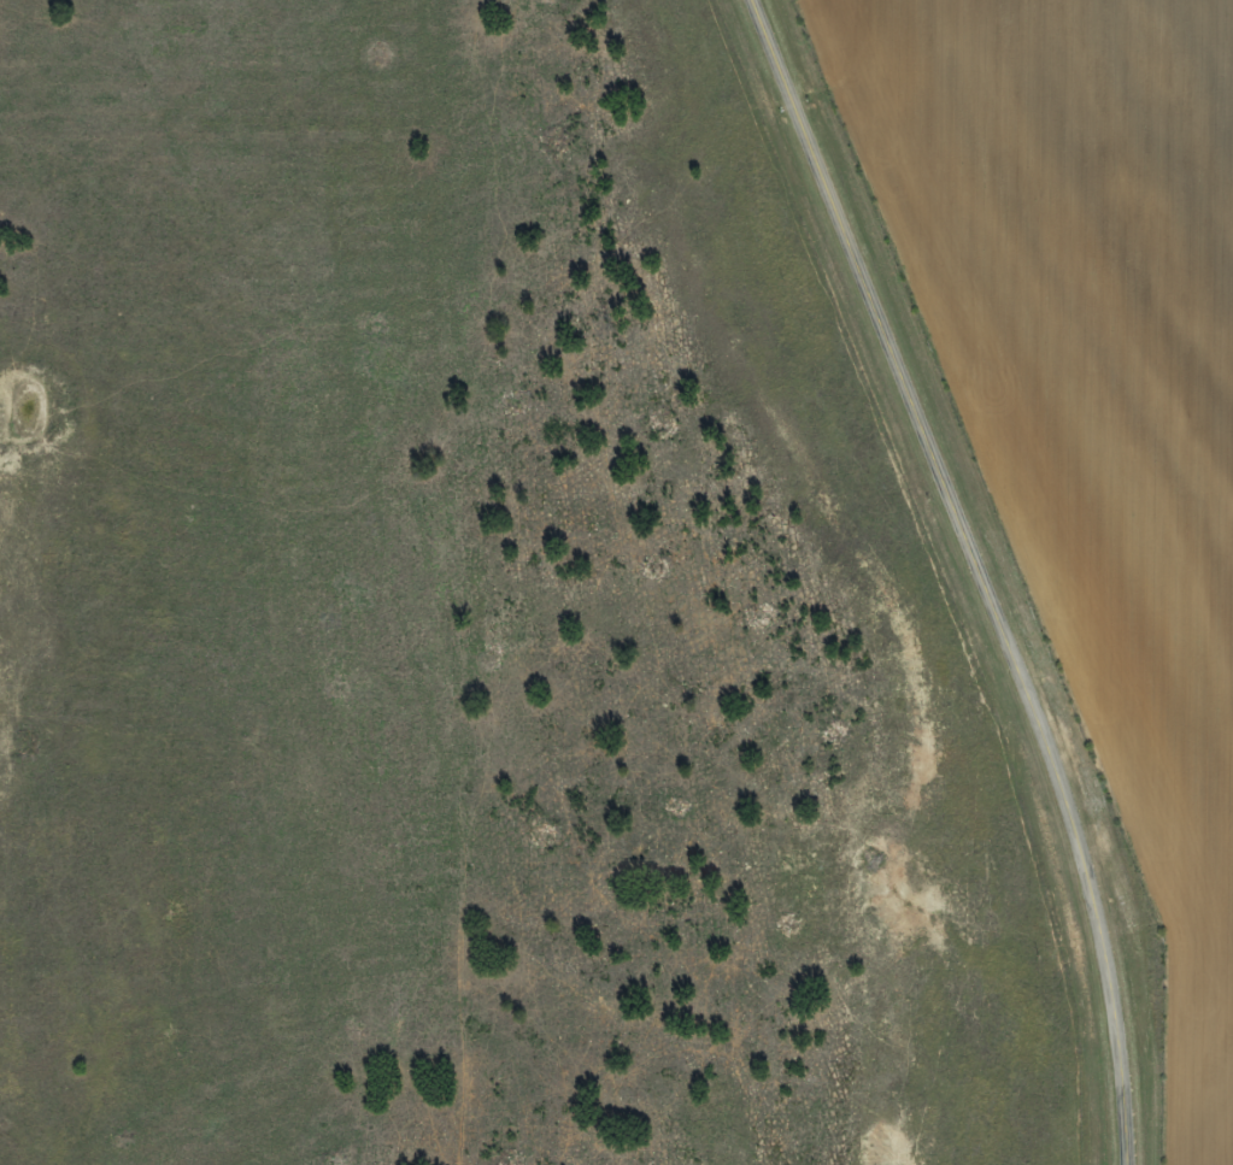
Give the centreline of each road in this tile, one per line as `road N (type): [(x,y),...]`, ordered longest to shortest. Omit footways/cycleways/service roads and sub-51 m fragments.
road 1 (tertiary): [(754,0),(1044,730),(1088,869),(1116,1012),(1129,1164)]

